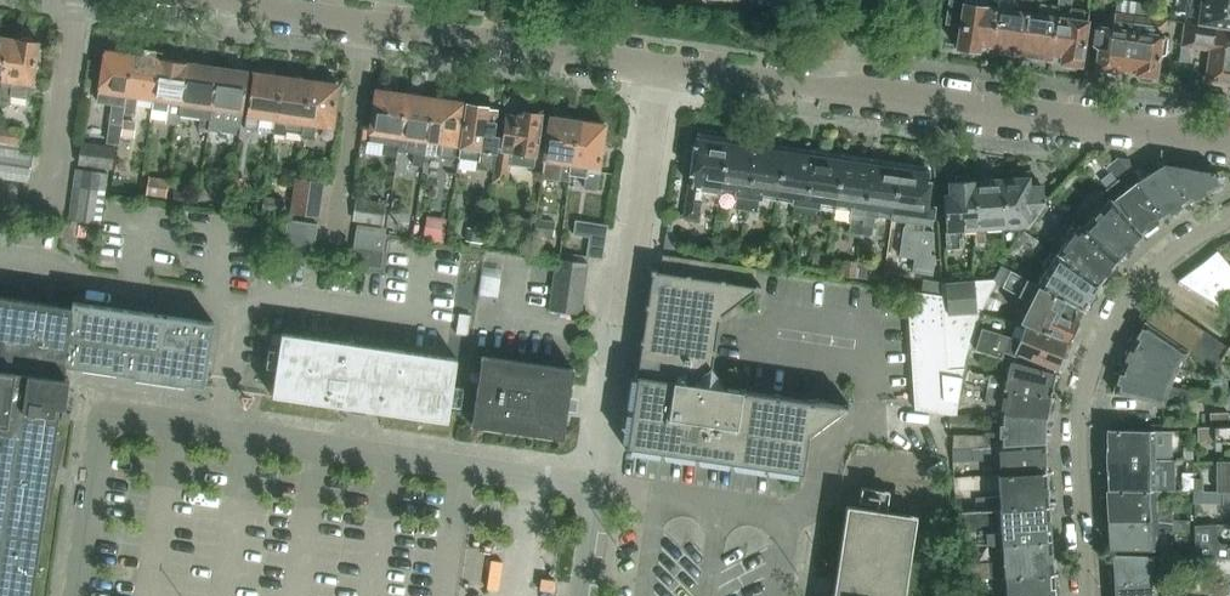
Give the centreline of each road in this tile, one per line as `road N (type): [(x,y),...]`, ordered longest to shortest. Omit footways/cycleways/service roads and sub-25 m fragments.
road 1 (tertiary): [(1229,144),(227,0)]
road 2 (residential): [(1229,215),(1147,275),(1104,338),(1087,381),(1078,448),(1087,595)]

